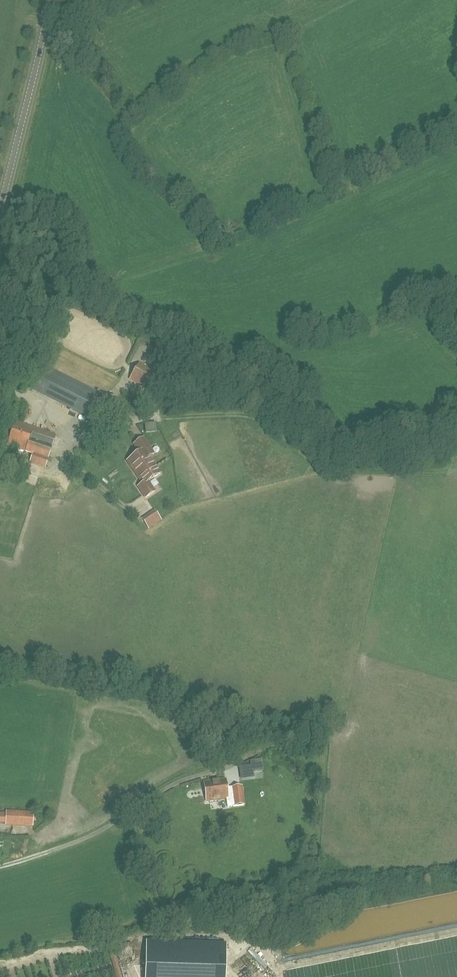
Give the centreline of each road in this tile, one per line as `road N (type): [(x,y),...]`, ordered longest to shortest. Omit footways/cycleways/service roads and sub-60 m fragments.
road 1 (unclassified): [(0,867),(83,839),(184,775),(291,739)]
road 2 (tertiary): [(0,216),(49,0)]

